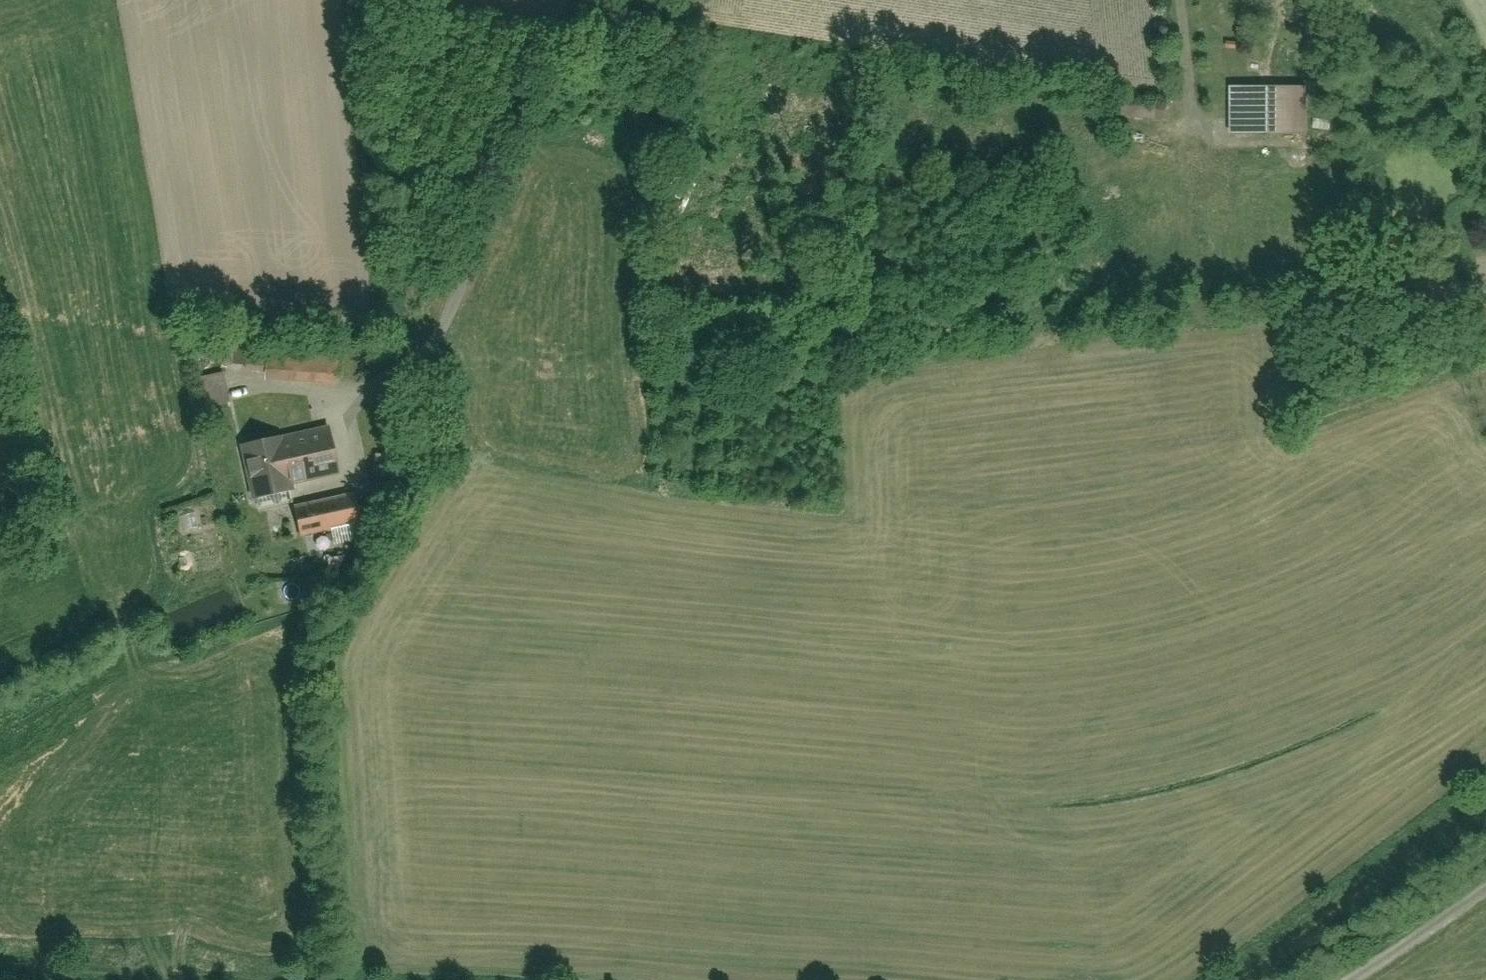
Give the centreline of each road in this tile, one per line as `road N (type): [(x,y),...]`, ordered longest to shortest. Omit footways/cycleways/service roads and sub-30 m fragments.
road 1 (track): [(375,398),(431,351),(613,0)]
road 2 (track): [(1485,886),(1352,979)]

